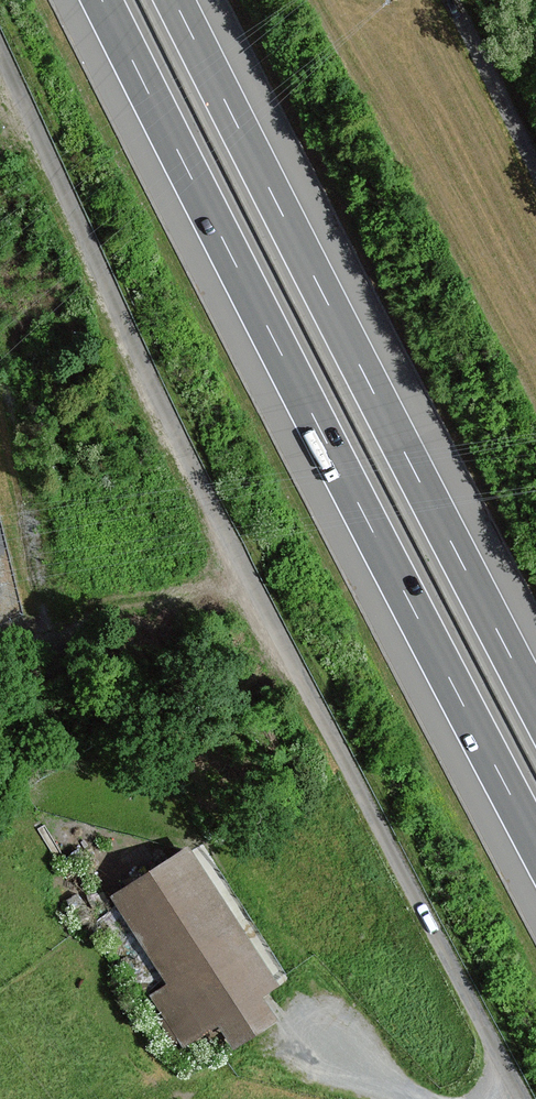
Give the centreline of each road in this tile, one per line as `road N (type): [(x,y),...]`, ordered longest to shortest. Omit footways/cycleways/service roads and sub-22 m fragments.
road 1 (unclassified): [(0,63),(160,411),(376,833),(525,1098)]
road 2 (motorway): [(102,0),(535,844)]
road 3 (motorway): [(535,704),(174,0)]
road 4 (unclassified): [(444,0),(535,177)]

